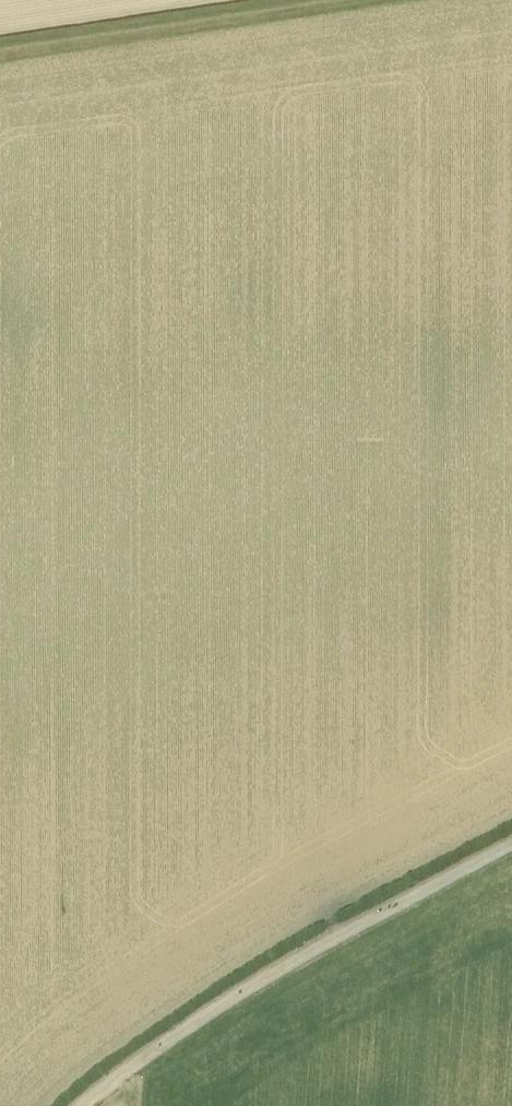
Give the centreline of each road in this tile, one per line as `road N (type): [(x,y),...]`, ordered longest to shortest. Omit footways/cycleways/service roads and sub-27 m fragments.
road 1 (unclassified): [(511,844),(275,972),(80,1105)]
road 2 (track): [(359,0),(0,53)]

